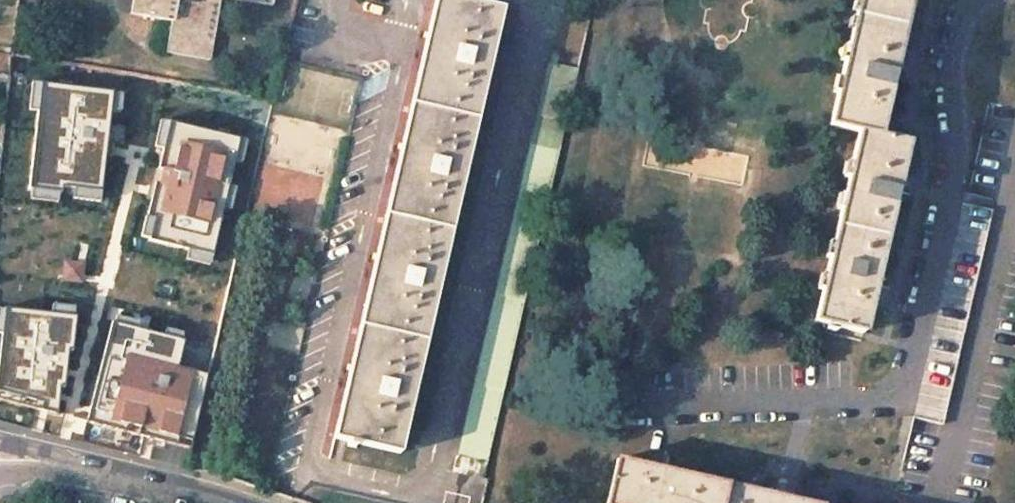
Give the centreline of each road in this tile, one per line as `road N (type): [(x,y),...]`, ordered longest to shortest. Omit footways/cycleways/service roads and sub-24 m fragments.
road 1 (residential): [(621,408),(881,397),(909,372),(956,162),(950,57),(961,13),(975,0)]
road 2 (residential): [(953,490),(1014,205)]
road 3 (unclassified): [(54,463),(214,502)]

